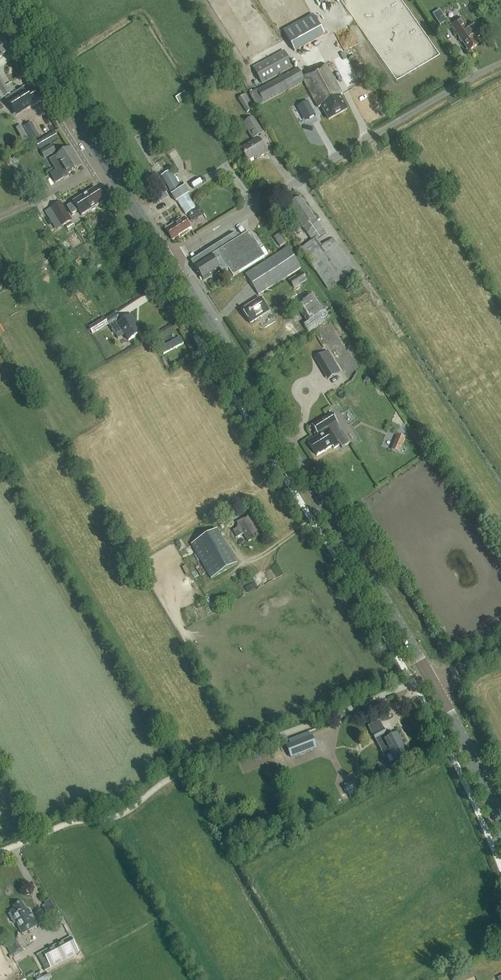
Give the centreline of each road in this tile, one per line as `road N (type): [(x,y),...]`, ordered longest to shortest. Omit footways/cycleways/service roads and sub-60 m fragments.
road 1 (secondary): [(431,681),(166,259)]
road 2 (unclassified): [(166,259),(500,62)]
road 3 (secondary): [(166,259),(3,0)]
road 4 (secondary): [(500,829),(431,681)]

